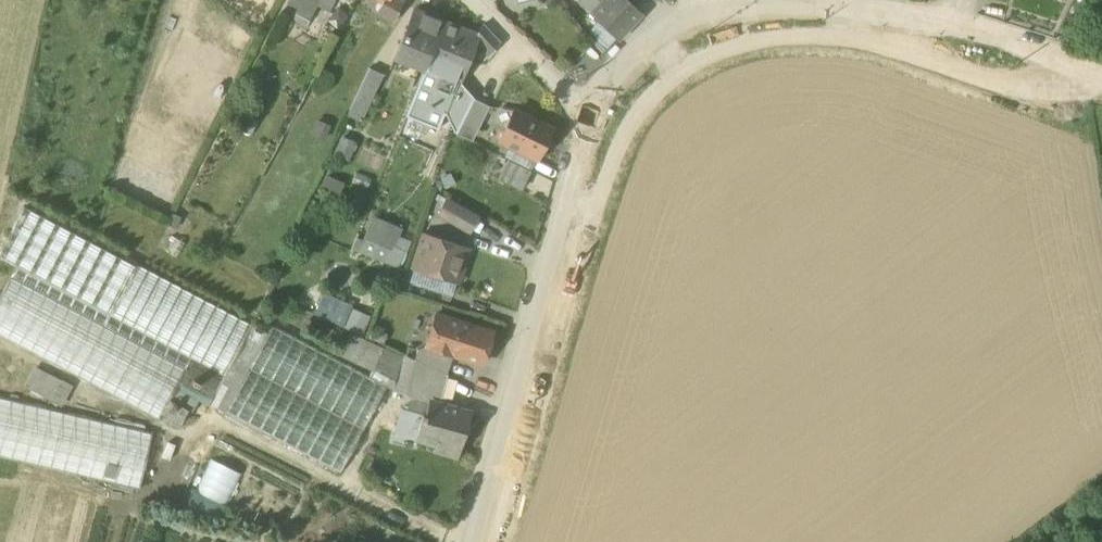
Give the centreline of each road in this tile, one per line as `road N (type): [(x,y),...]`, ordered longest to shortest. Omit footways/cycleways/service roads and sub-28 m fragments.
road 1 (unclassified): [(590,118),(635,50),(713,8),(960,28),(1101,78)]
road 2 (unclassified): [(470,541),(590,118)]
road 3 (unclassified): [(470,0),(590,118)]

